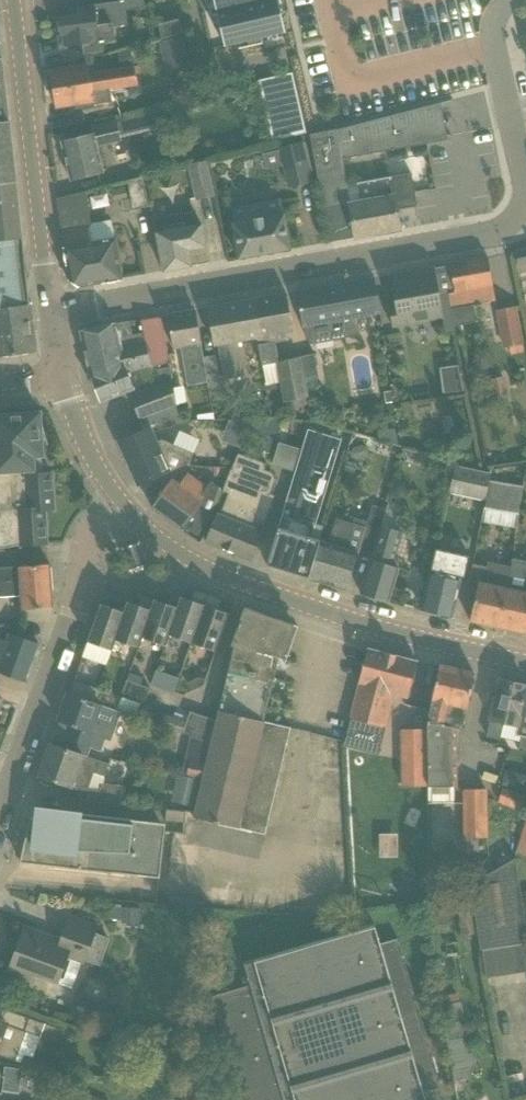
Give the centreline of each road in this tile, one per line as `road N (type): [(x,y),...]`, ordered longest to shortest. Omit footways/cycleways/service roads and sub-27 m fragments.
road 1 (residential): [(54,317),(480,235),(525,217)]
road 2 (tertiary): [(114,495),(196,565),(294,605),(525,663)]
road 3 (residential): [(0,813),(85,585),(90,543),(114,495)]
road 4 (tertiary): [(14,0),(54,317)]
road 5 (tertiary): [(62,379),(82,438),(114,495)]

